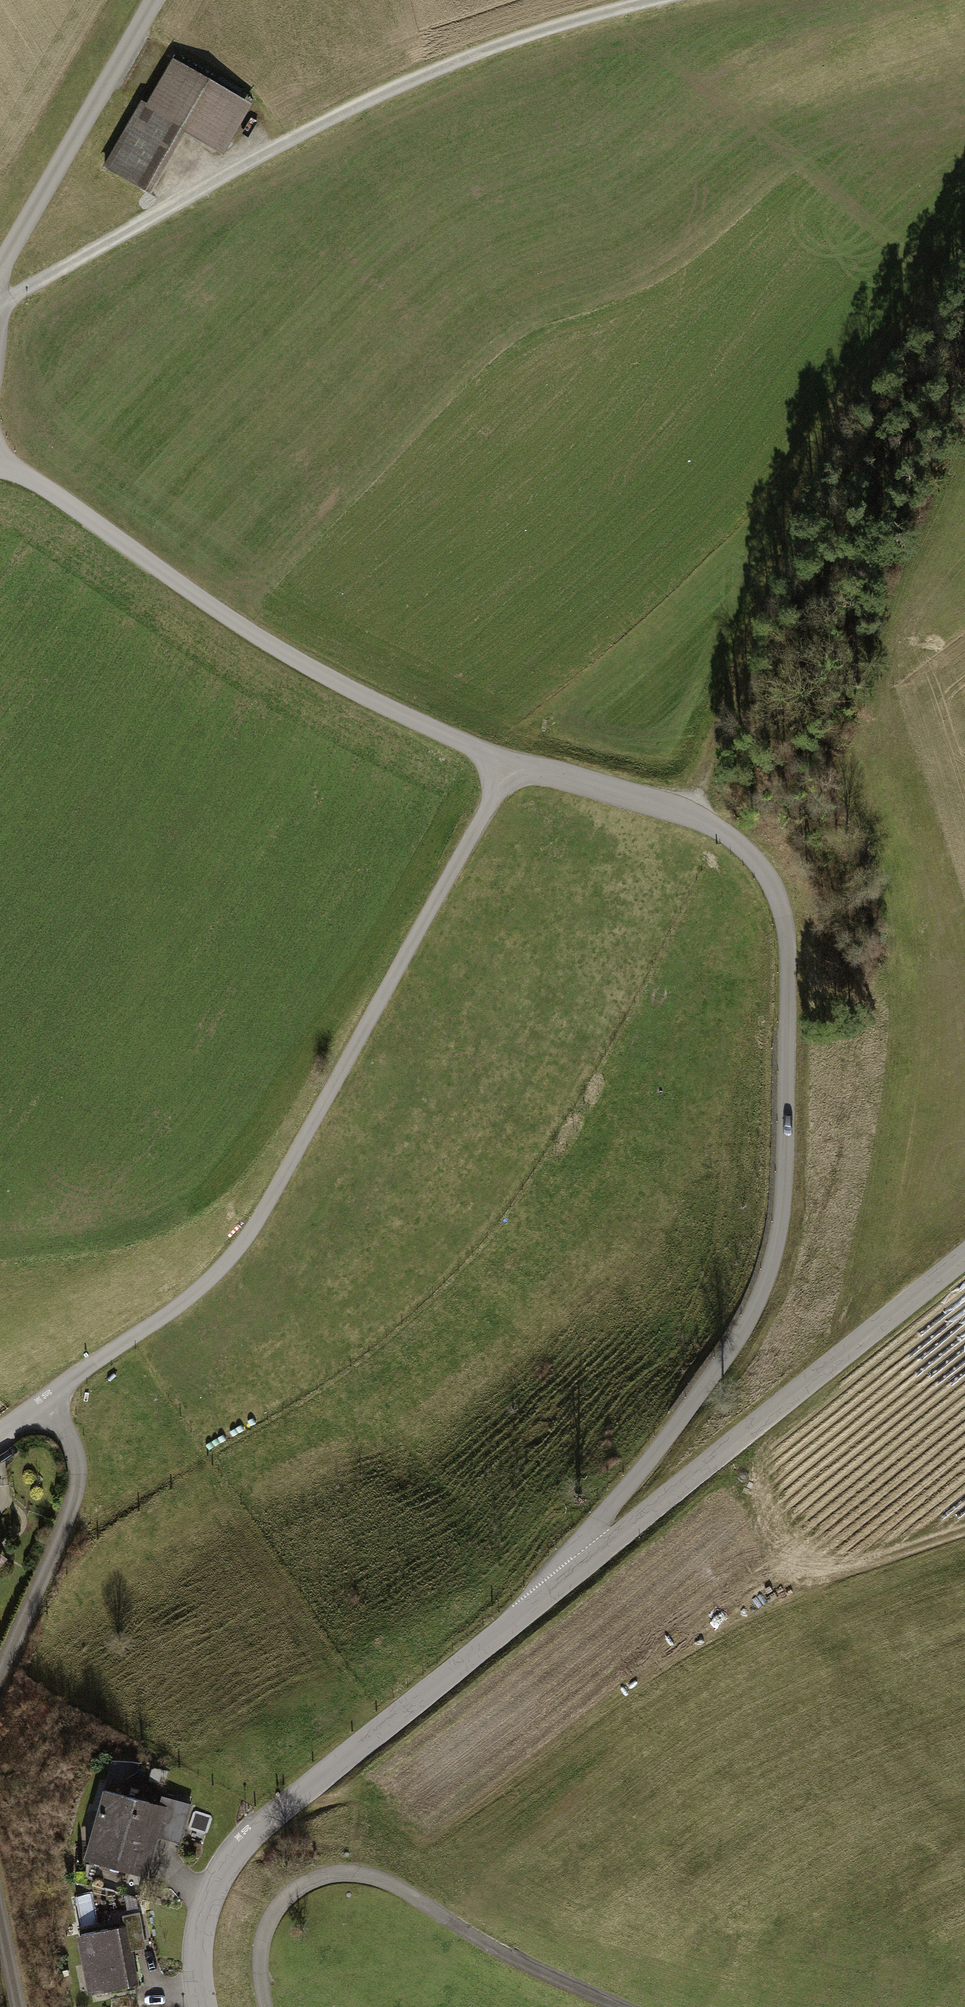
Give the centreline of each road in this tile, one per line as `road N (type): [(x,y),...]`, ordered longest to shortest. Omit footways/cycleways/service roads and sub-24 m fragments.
road 1 (unclassified): [(578,1570),(577,1548),(652,1458),(748,1315),(780,1227),(789,966),(770,881),(731,839),(692,815),(506,762)]
road 2 (unclassified): [(506,762),(274,1194),(231,1258),(179,1305),(44,1402)]
road 3 (track): [(640,0),(421,72),(3,298)]
road 4 (track): [(692,815),(797,497),(839,418),(948,268)]
road 5 (tertiary): [(203,2006),(206,1909),(229,1859),(578,1570)]
road 6 (unclassified): [(506,762),(311,666),(37,481),(0,471)]
road 7 (tertiary): [(578,1570),(964,1256)]
road 8 (track): [(266,2006),(260,1953),(271,1918),(303,1884),(339,1873),(387,1881),(511,1959),(616,2006)]
road 9 (unclassified): [(153,0),(0,264)]
road 10 (residential): [(0,1678),(77,1479),(65,1430),(44,1402)]

